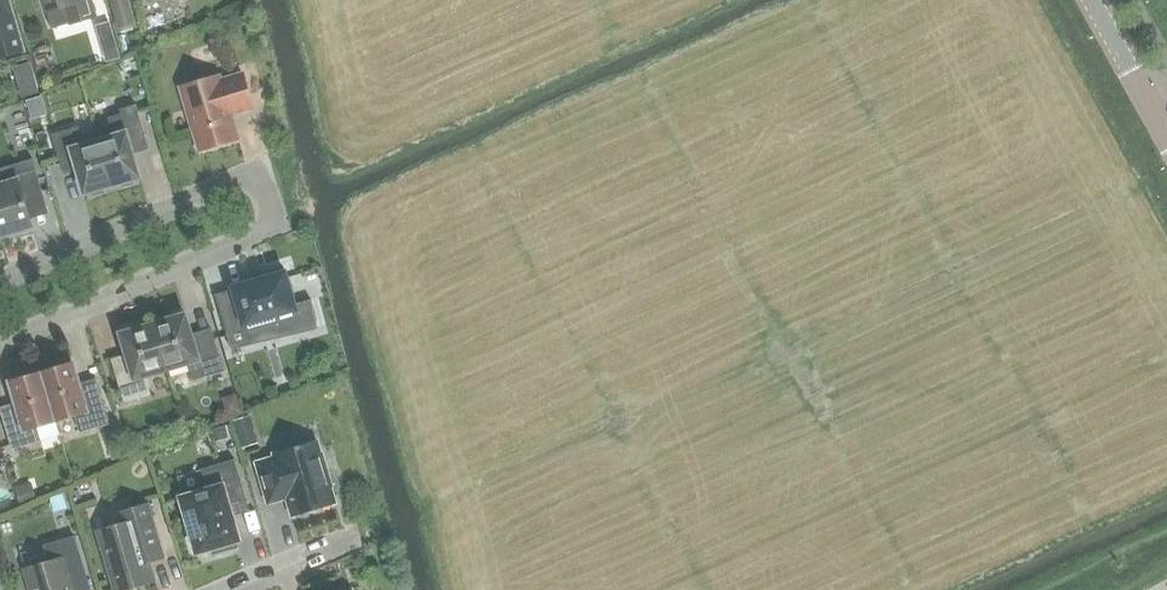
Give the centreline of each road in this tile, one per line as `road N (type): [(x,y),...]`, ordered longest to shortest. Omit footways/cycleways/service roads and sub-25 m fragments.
road 1 (residential): [(0,345),(272,227),(255,175),(0,285)]

